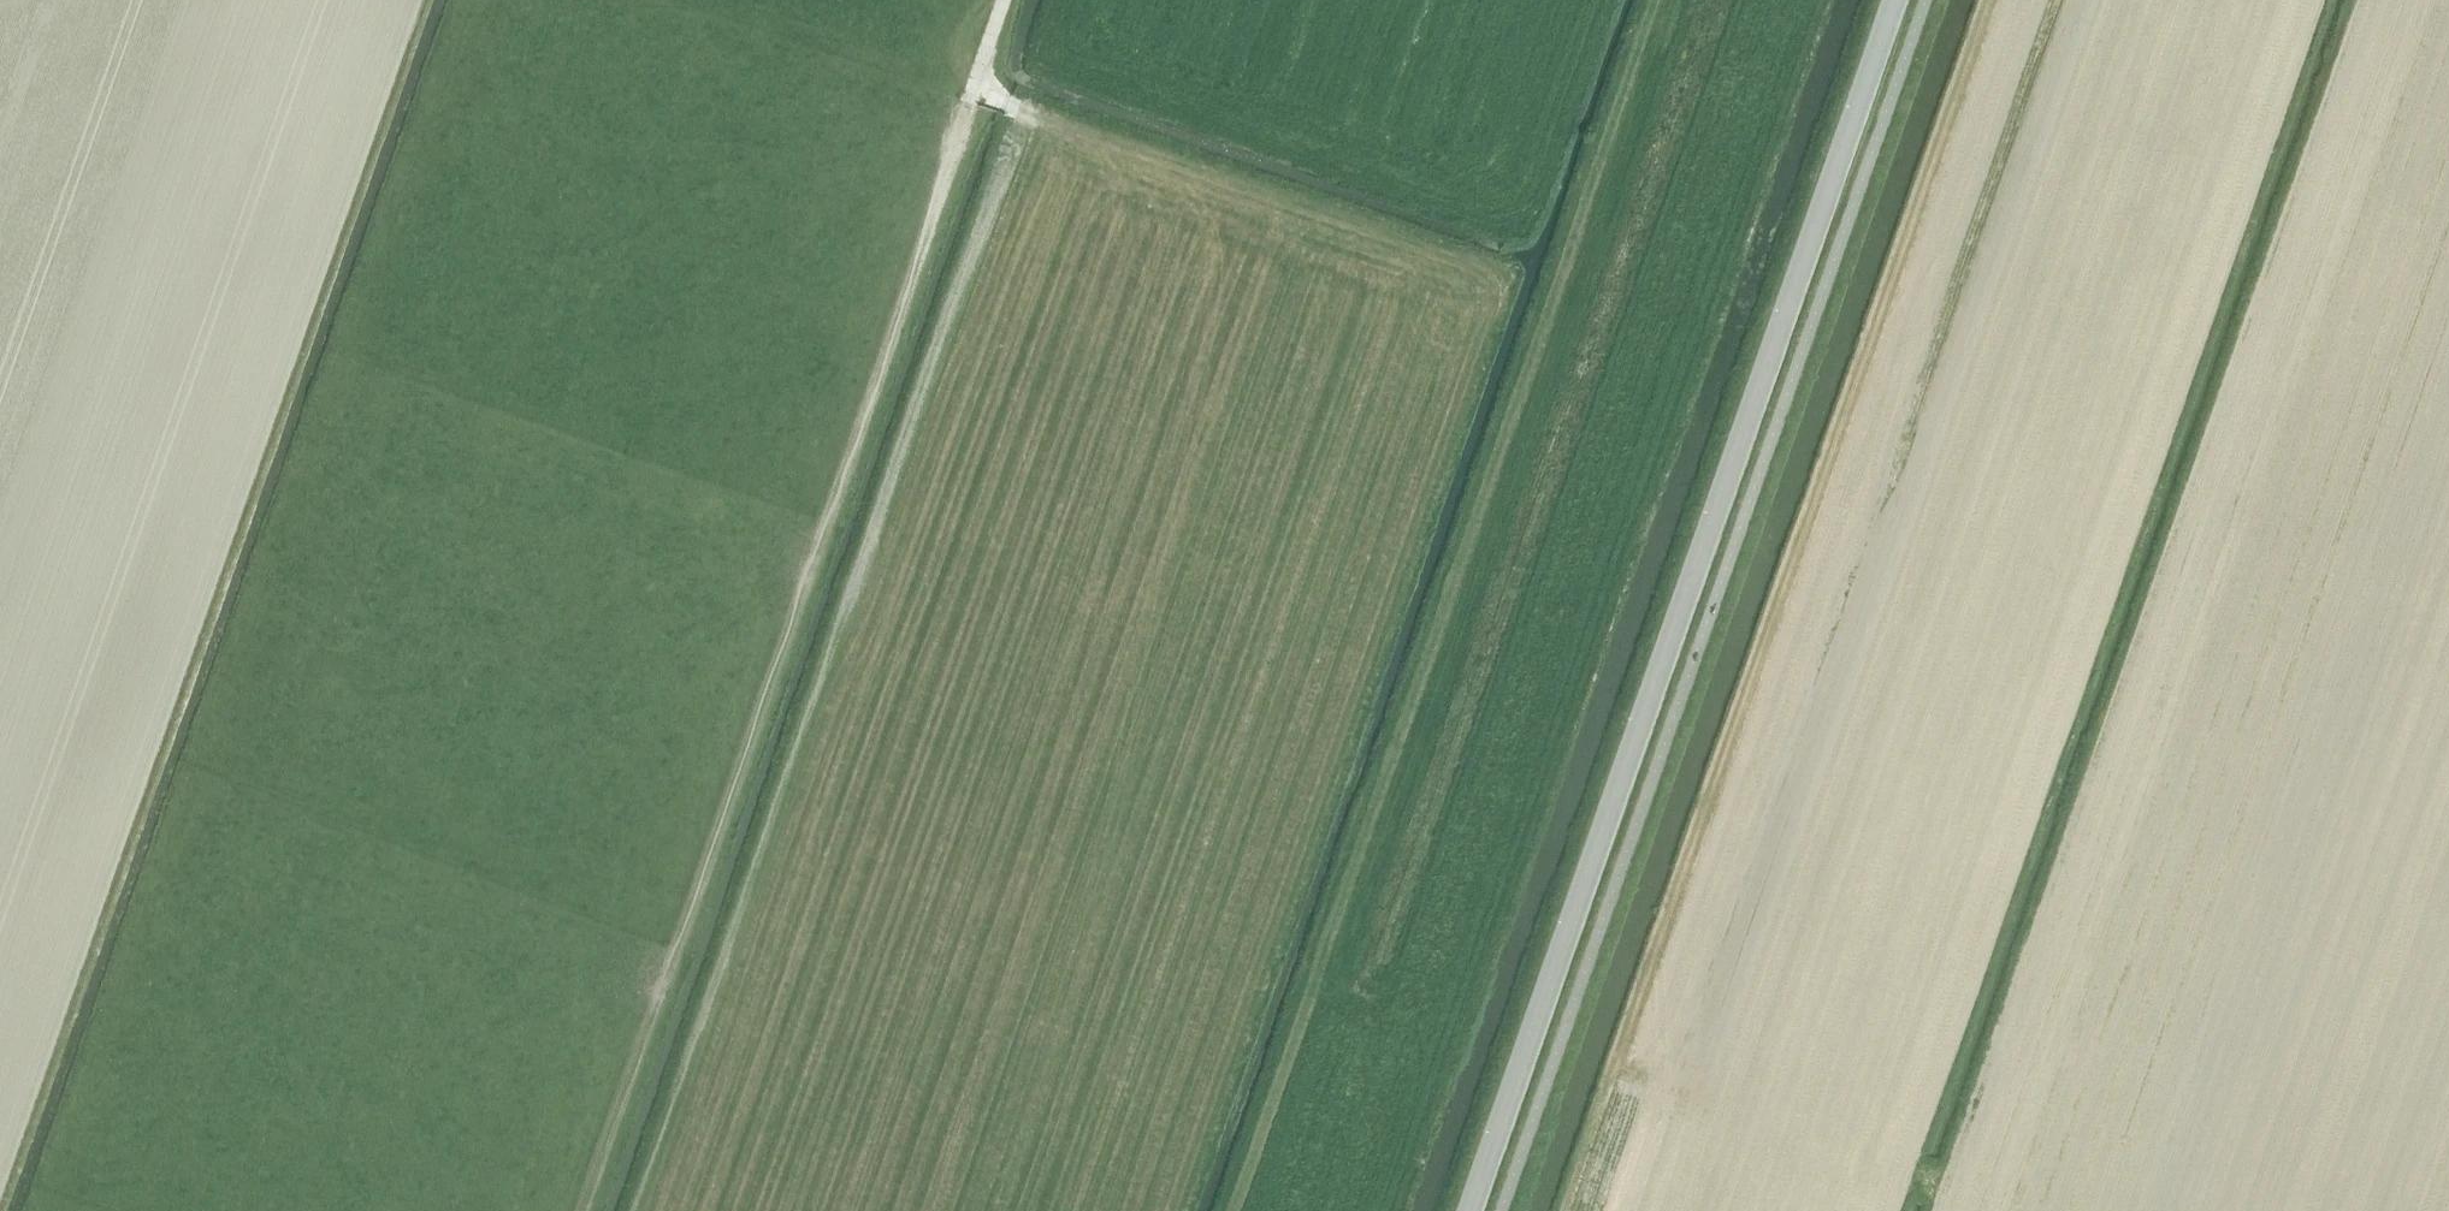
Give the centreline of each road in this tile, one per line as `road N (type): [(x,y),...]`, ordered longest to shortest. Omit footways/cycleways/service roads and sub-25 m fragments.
road 1 (tertiary): [(1470,1210),(1894,0)]

